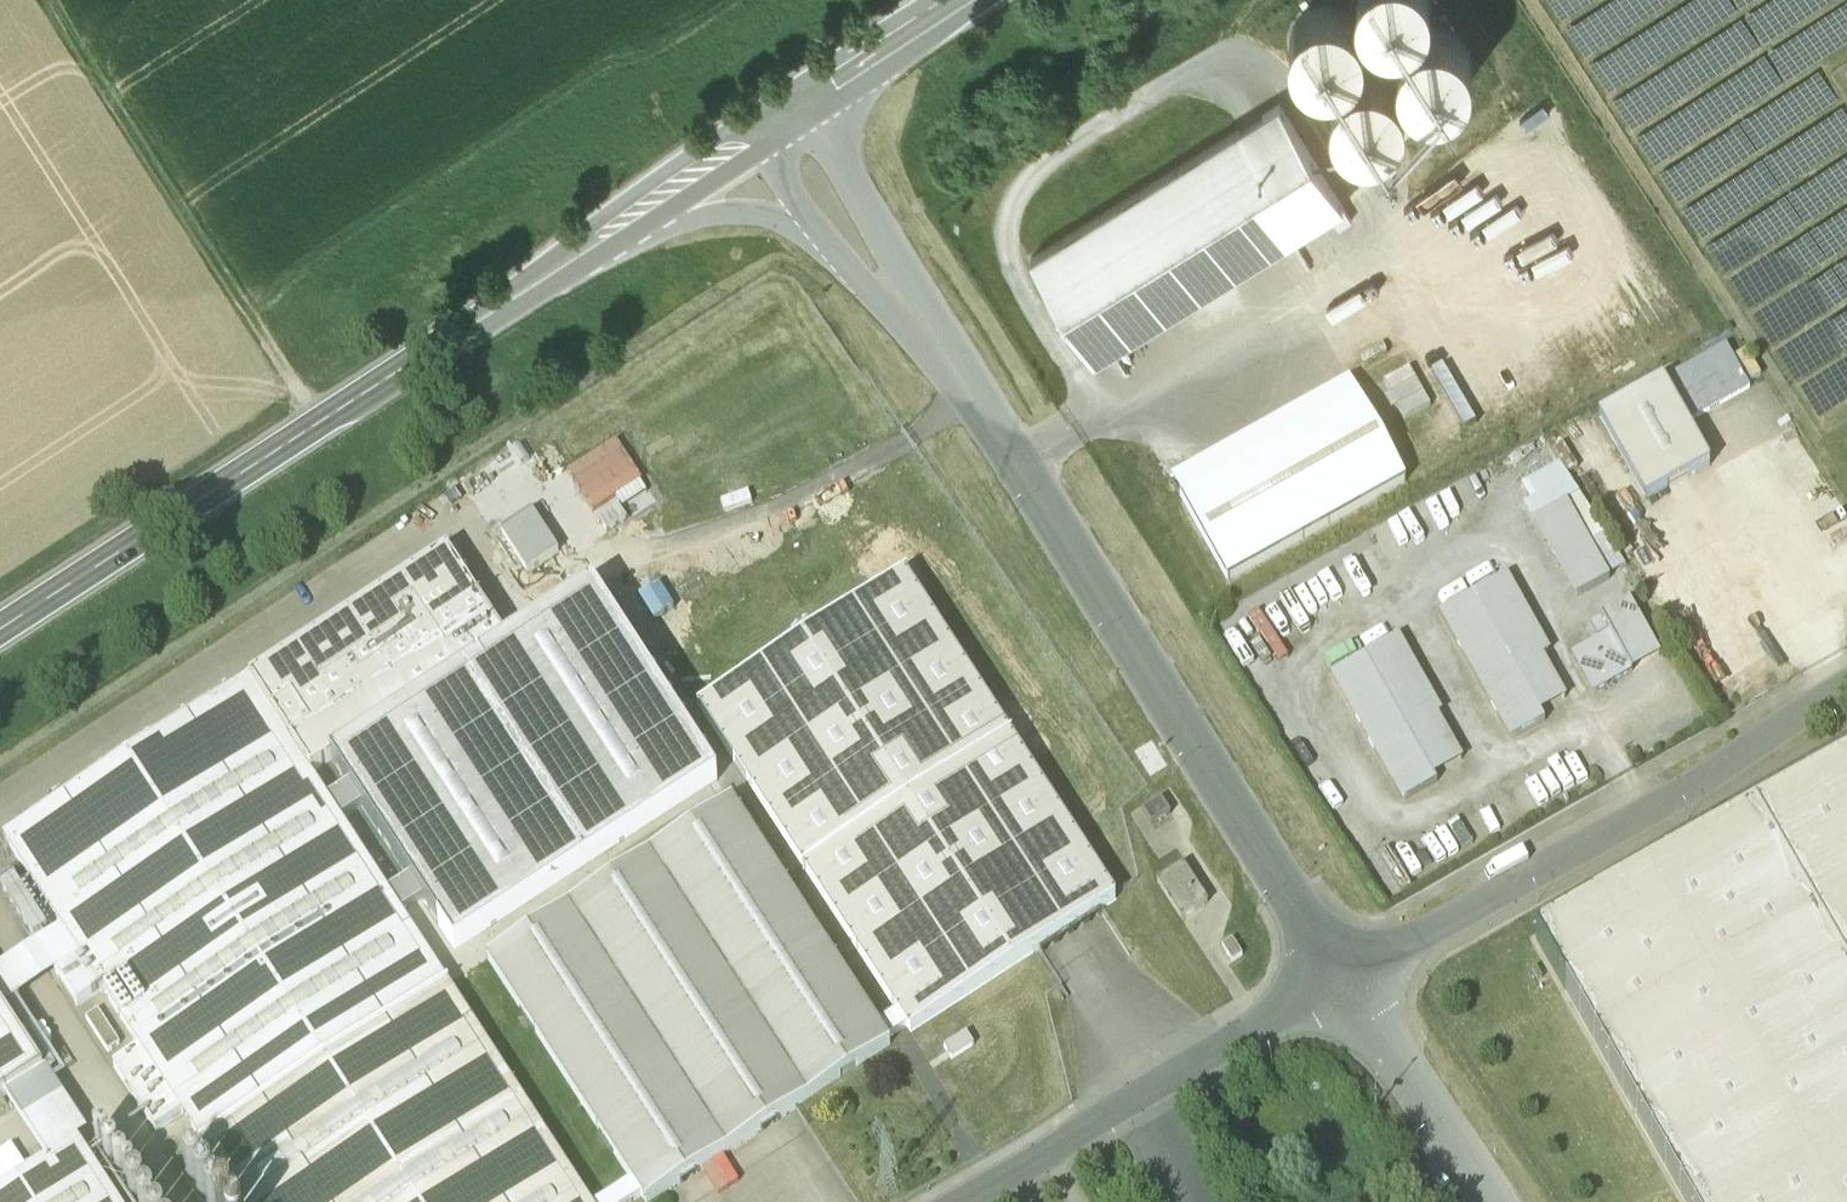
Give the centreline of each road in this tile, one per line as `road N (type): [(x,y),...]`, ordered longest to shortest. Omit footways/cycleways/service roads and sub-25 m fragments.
road 1 (unclassified): [(1342,978),(881,261)]
road 2 (secondary): [(607,236),(0,633)]
road 3 (unclassified): [(1342,978),(1683,795),(1846,686)]
road 4 (track): [(44,0),(320,424)]
road 5 (unclassified): [(966,1201),(1342,978)]
road 6 (secondary): [(607,236),(709,213),(787,217),(881,261)]
road 7 (unclassified): [(1496,1201),(1342,978)]
road 8 (secondary): [(961,0),(781,117)]
road 9 (secondary): [(781,117),(607,236)]
road 10 (unclassified): [(881,261),(781,117)]

